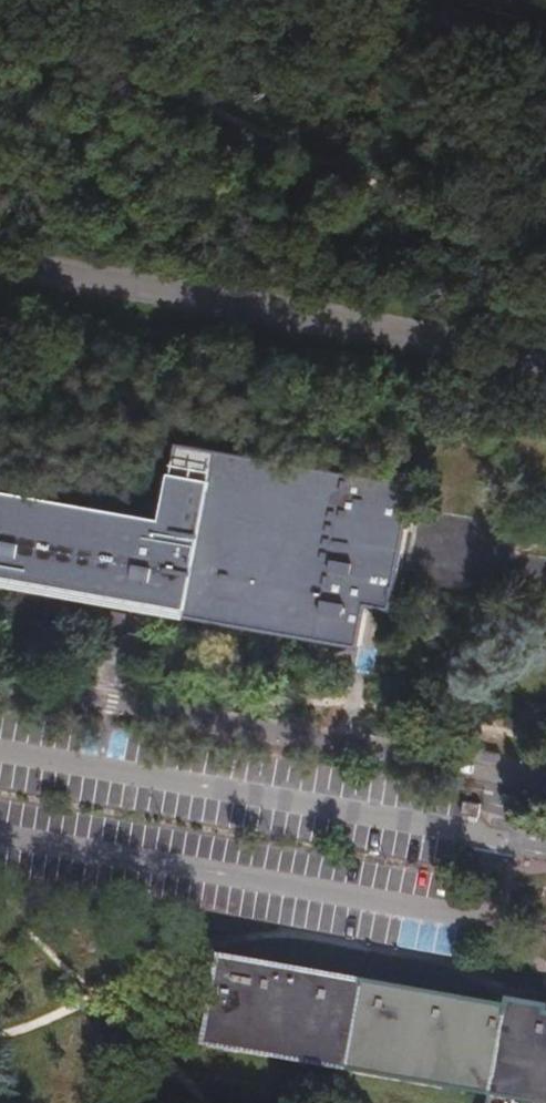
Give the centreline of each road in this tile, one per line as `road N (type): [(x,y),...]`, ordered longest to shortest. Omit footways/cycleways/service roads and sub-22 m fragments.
road 1 (track): [(545,261),(249,141),(29,0)]
road 2 (tertiary): [(545,356),(0,260)]
road 3 (unclassified): [(545,780),(0,688)]

